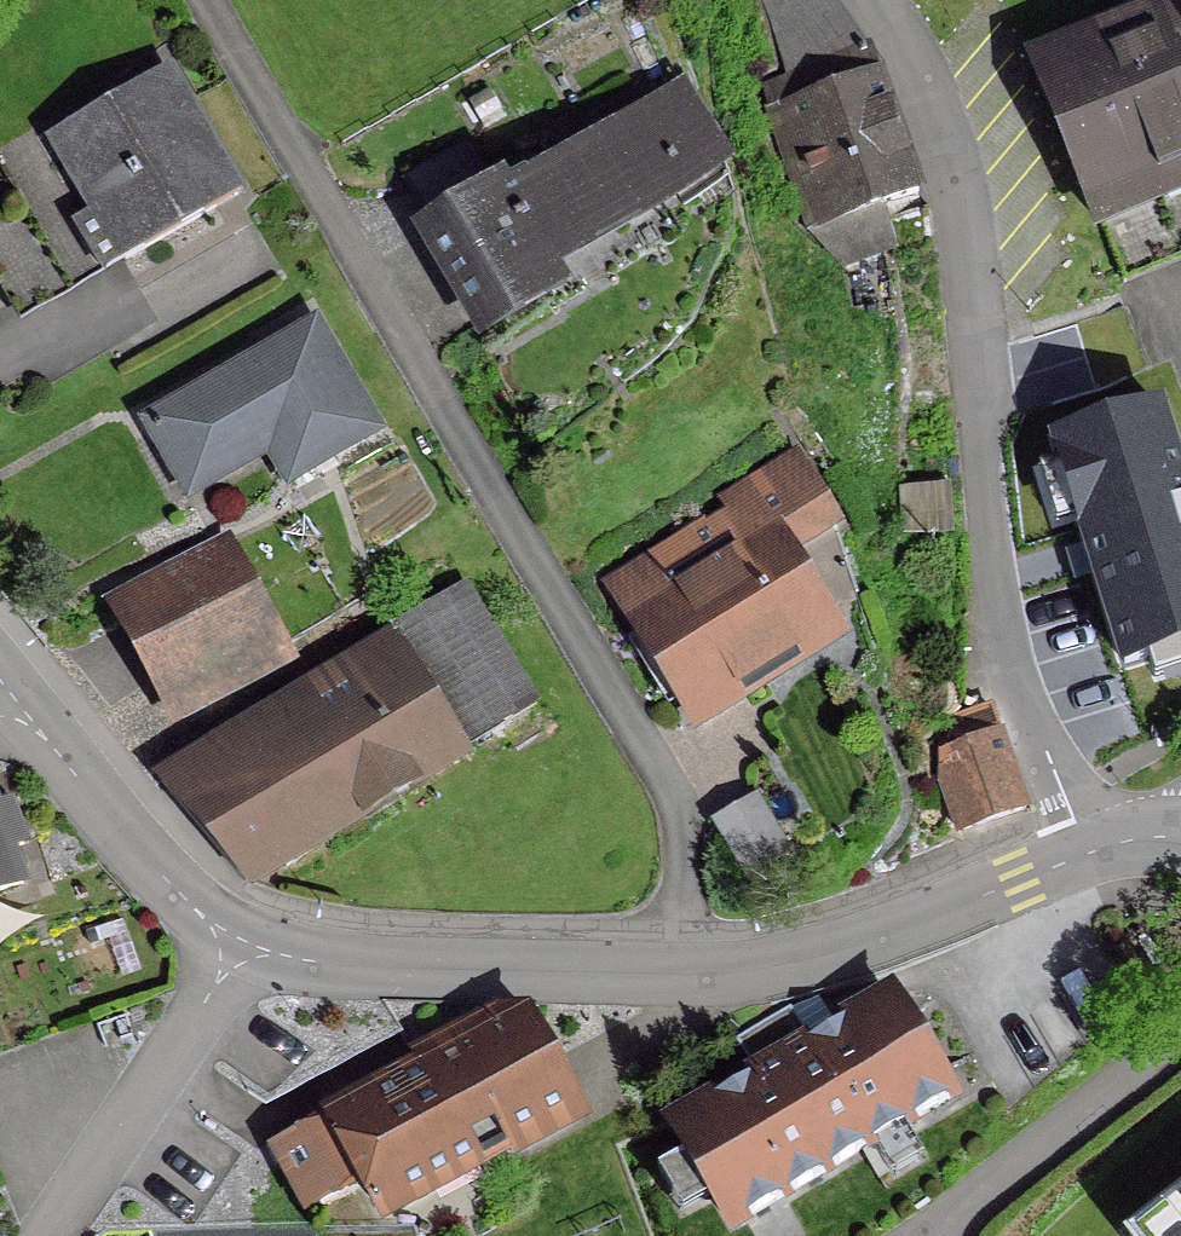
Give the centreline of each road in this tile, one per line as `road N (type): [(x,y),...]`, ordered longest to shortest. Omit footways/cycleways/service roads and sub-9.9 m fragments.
road 1 (residential): [(1087,851),(983,582),(979,460),(949,179),(933,123),(875,0)]
road 2 (residential): [(1087,851),(919,917),(728,965),(344,957),(242,934)]
road 3 (residential): [(242,934),(36,1235)]
road 4 (residential): [(242,934),(171,888),(6,688)]

